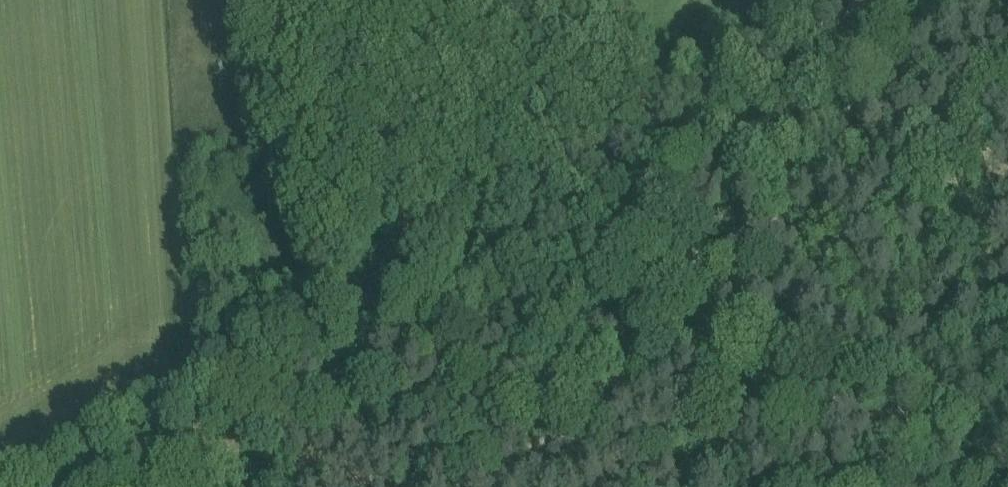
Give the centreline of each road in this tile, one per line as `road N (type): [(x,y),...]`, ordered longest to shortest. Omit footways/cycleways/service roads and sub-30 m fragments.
road 1 (track): [(215,380),(648,136)]
road 2 (track): [(648,136),(891,0)]
road 3 (track): [(21,486),(215,380)]

